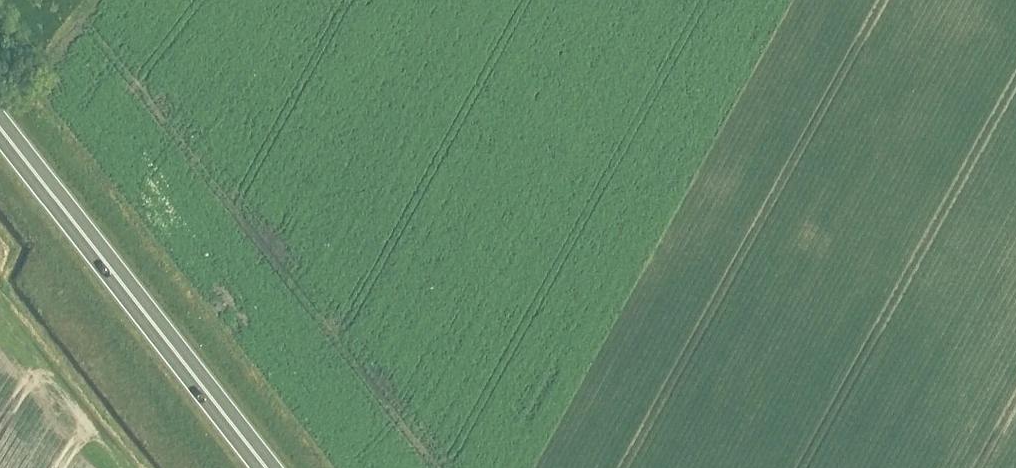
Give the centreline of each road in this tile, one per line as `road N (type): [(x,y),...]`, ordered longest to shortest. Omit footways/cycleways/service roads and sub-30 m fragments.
road 1 (trunk): [(267,467),(0,127)]

